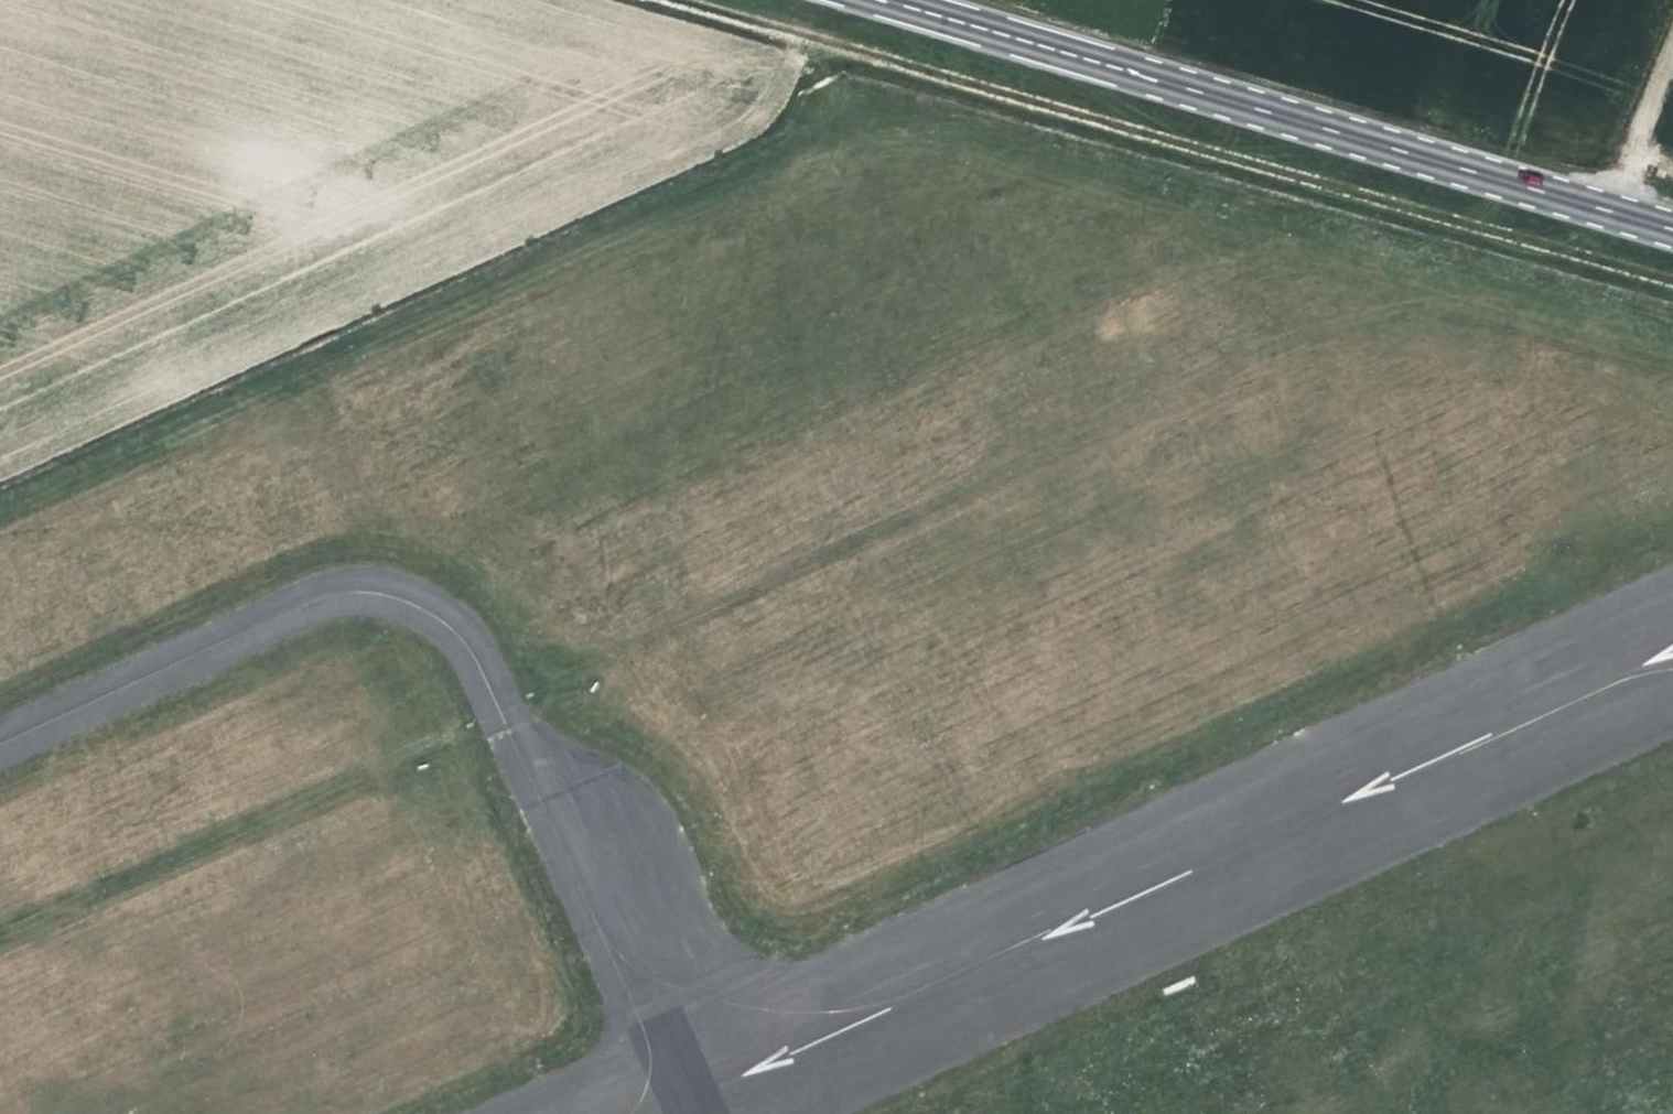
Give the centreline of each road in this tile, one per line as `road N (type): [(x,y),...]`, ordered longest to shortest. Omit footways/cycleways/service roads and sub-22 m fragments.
road 1 (primary): [(891,0),(1672,225)]
road 2 (track): [(1672,44),(1603,205)]

